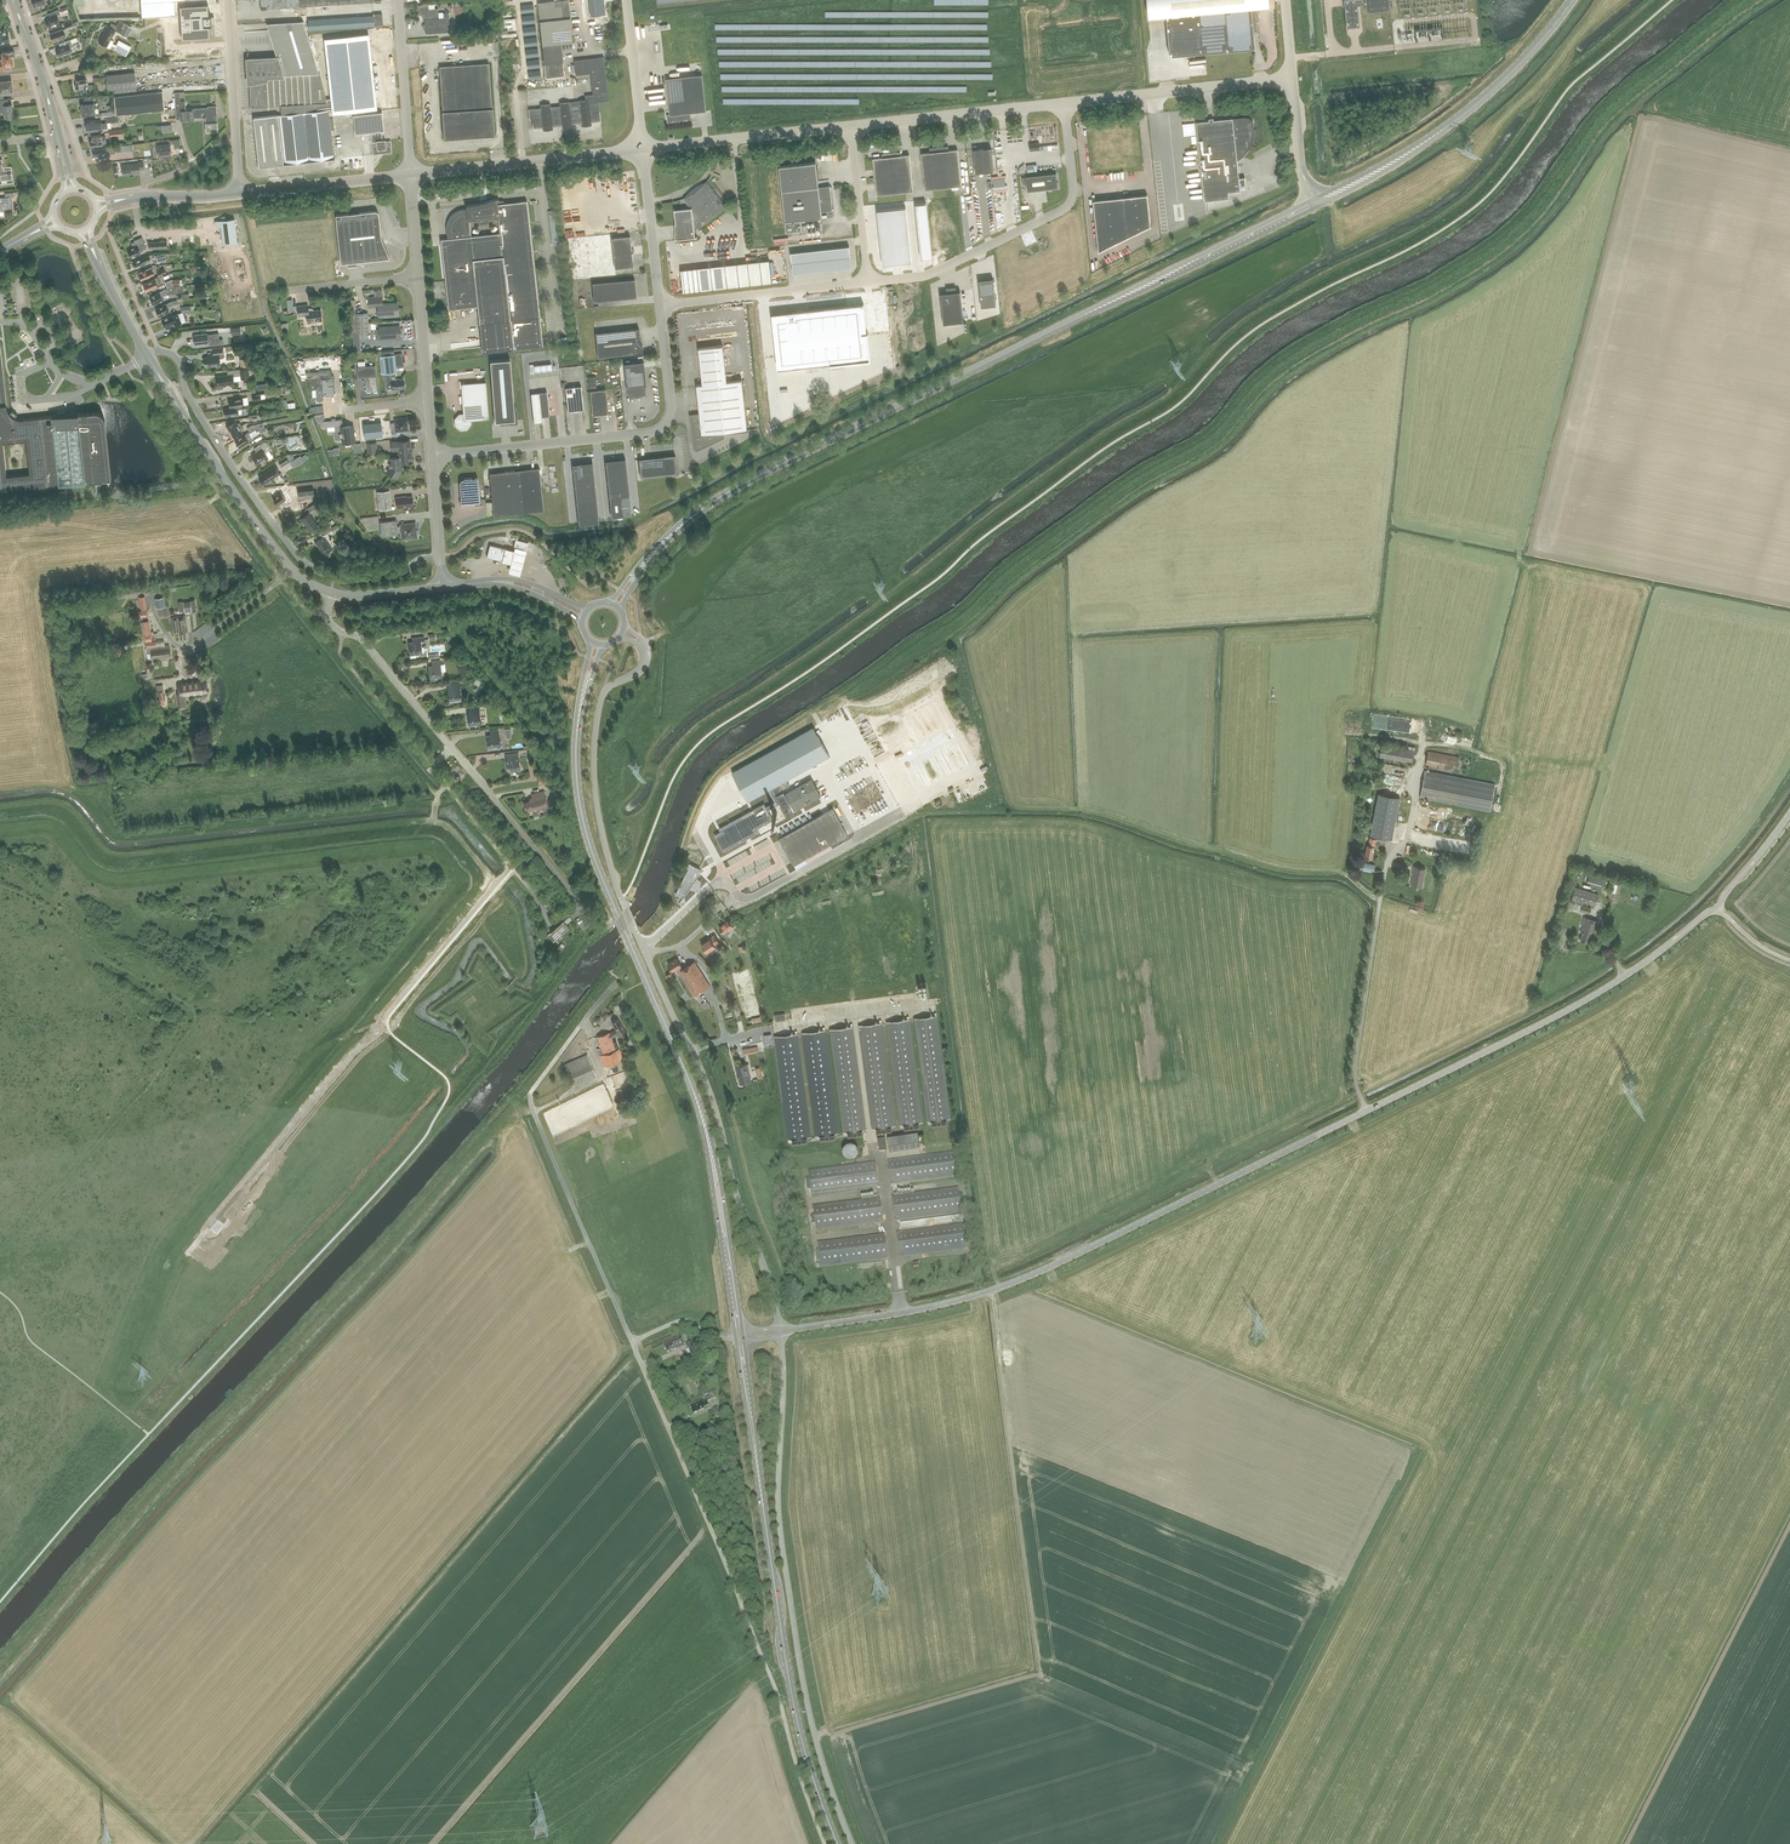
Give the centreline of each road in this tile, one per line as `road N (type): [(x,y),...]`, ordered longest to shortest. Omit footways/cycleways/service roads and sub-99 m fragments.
road 1 (tertiary): [(780,1331),(927,1308),(1044,1270),(1571,1008),(1722,908)]
road 2 (primary): [(703,509),(1311,205)]
road 3 (unclassified): [(825,1843),(773,1681),(631,1342)]
road 4 (unclassified): [(852,1843),(815,1739),(782,1549),(780,1331)]
road 5 (residential): [(440,558),(353,579),(302,562),(210,434),(177,360),(165,352),(147,355)]
road 6 (unclassified): [(631,1342),(530,1099),(616,982)]
road 7 (unclassified): [(780,1331),(711,1095),(646,955)]
road 8 (primary): [(693,1091),(591,849),(577,783),(577,731)]
road 9 (unclassified): [(433,457),(656,432),(671,406),(660,307)]
road 10 (primary): [(838,1843),(798,1726),(763,1506)]
road 11 (unclassified): [(646,955),(611,869),(594,762),(604,691),(641,669),(643,645)]
road 12 (primary): [(1321,200),(1460,117),(1521,62),(1572,0)]
road 13 (unclassified): [(869,284),(925,278),(1069,208),(1075,192),(1065,105)]
road 14 (secondary): [(147,355),(273,547),(299,577),(331,593)]
road 15 (primary): [(693,1091),(735,1336)]
road 16 (primary): [(742,1331),(718,1171),(693,1091)]
road 17 (unclassified): [(643,150),(410,174)]
road 18 (unclassified): [(1292,78),(1065,105)]
road 19 (unclassified): [(1065,105),(852,128)]
road 20 (unclassified): [(660,307),(869,284)]
road 21 (unclassified): [(852,128),(643,150)]
road 22 (unclassified): [(452,749),(362,640),(332,626),(331,593)]
road 23 (unclassified): [(580,904),(452,749)]
road 24 (unclassified): [(238,193),(227,0)]
road 25 (unclassified): [(410,174),(398,0)]
road 26 (unclassified): [(410,174),(238,193)]
road 27 (primary): [(735,1336),(763,1506)]
road 28 (primary): [(763,1506),(744,1341)]
road 29 (unclassified): [(660,307),(643,150)]
road 30 (unclassified): [(852,128),(869,284)]
road 31 (unclassified): [(643,150),(627,0)]
road 32 (primary): [(703,509),(664,537),(606,602)]
road 33 (primary): [(621,612),(648,564),(703,509)]
road 34 (unclassified): [(294,290),(418,278)]
road 35 (unclassified): [(428,401),(418,278)]

